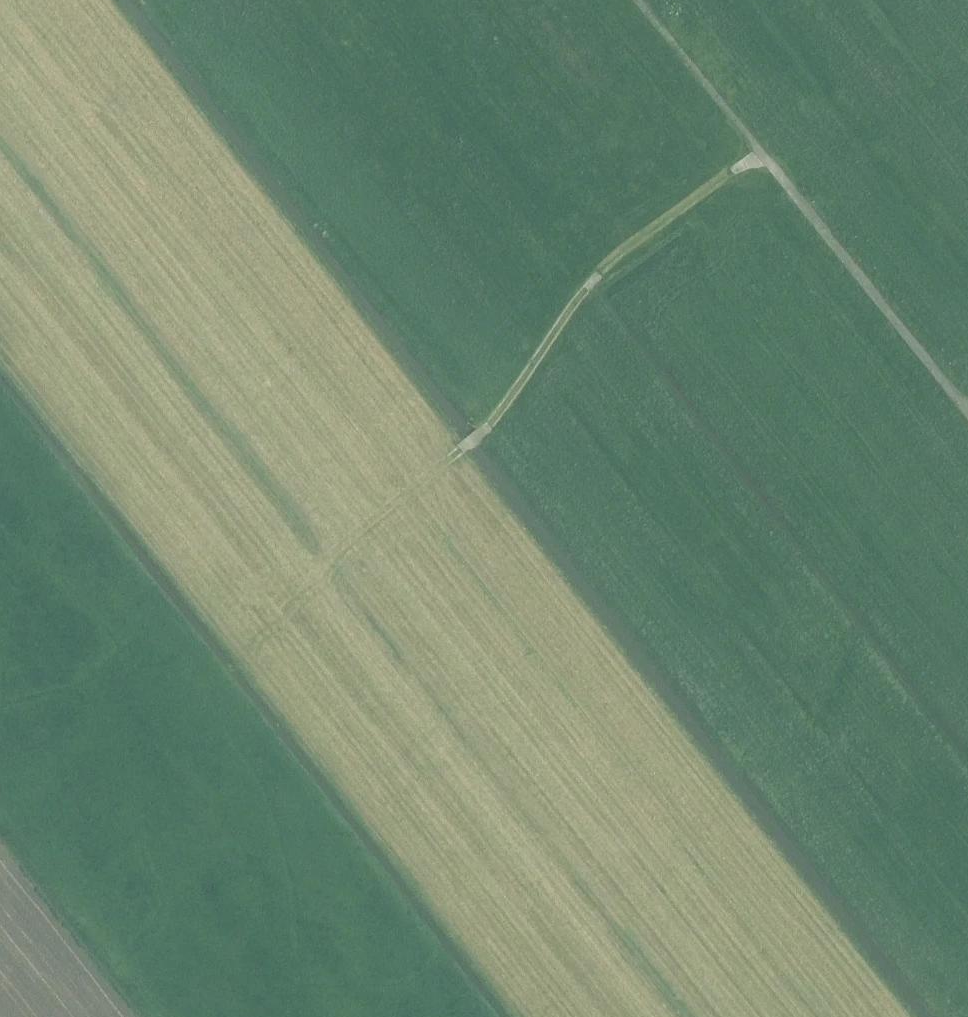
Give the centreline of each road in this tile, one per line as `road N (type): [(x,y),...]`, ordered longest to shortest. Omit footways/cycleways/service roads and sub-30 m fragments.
road 1 (track): [(967,423),(633,0)]

